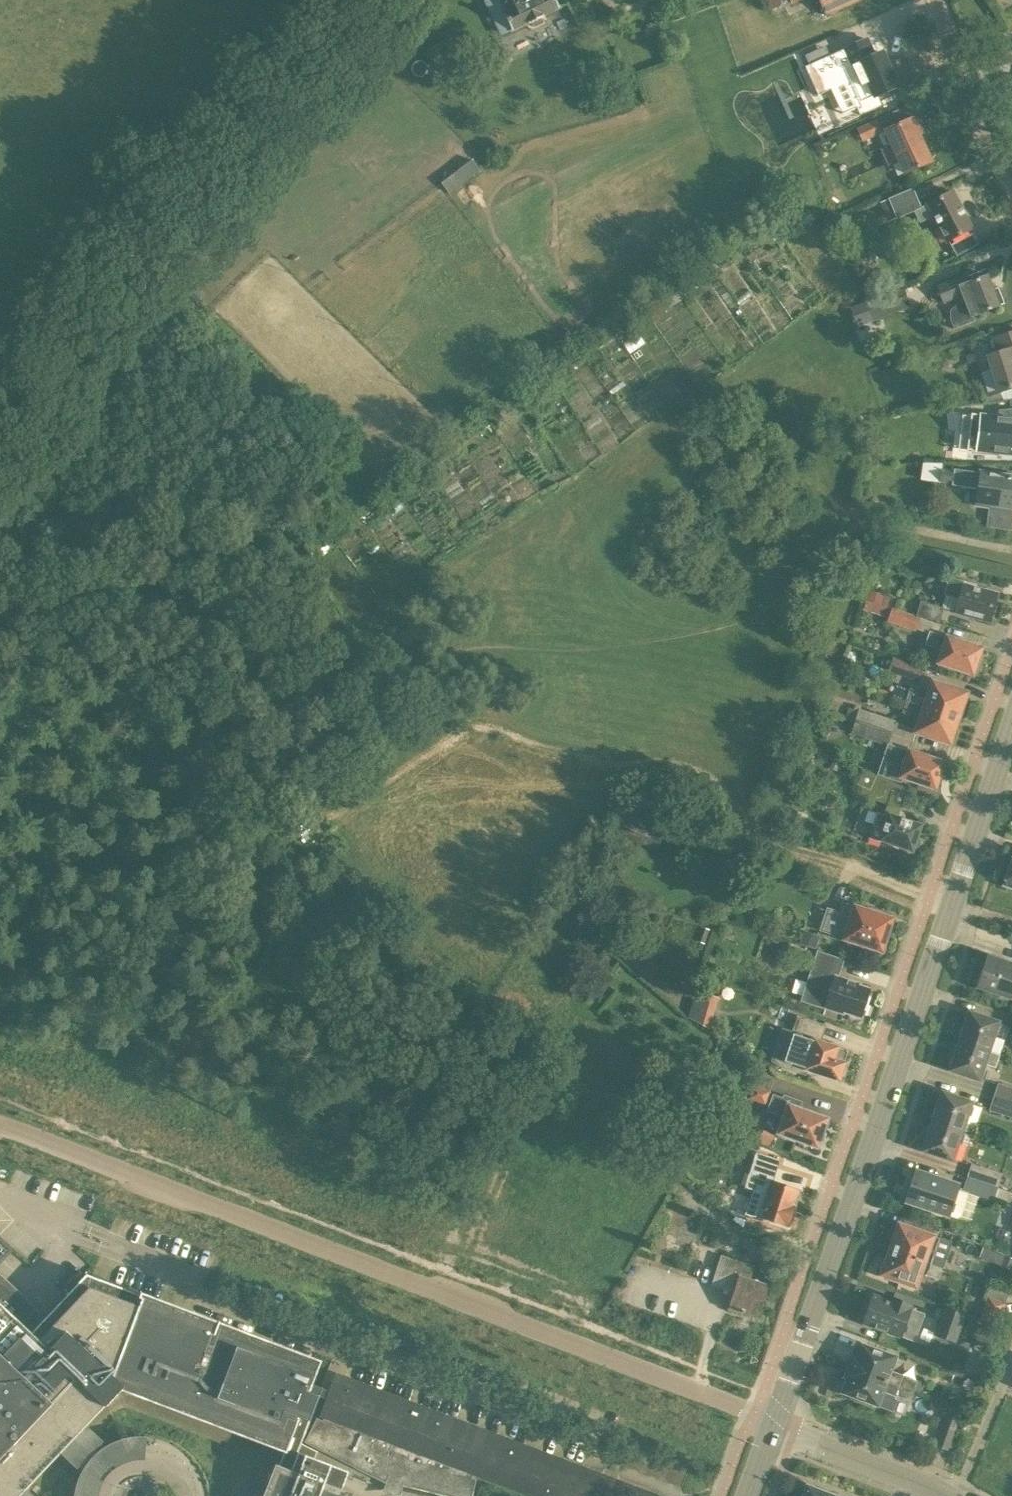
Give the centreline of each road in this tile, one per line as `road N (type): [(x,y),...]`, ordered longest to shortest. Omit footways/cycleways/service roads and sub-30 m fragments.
road 1 (residential): [(774,1422),(0,1123)]
road 2 (tertiary): [(774,1422),(1011,721)]
road 3 (track): [(354,0),(0,420)]
road 4 (residential): [(1011,191),(931,0)]
road 5 (residential): [(941,1495),(774,1422)]
road 6 (residential): [(959,1495),(1011,1348)]

